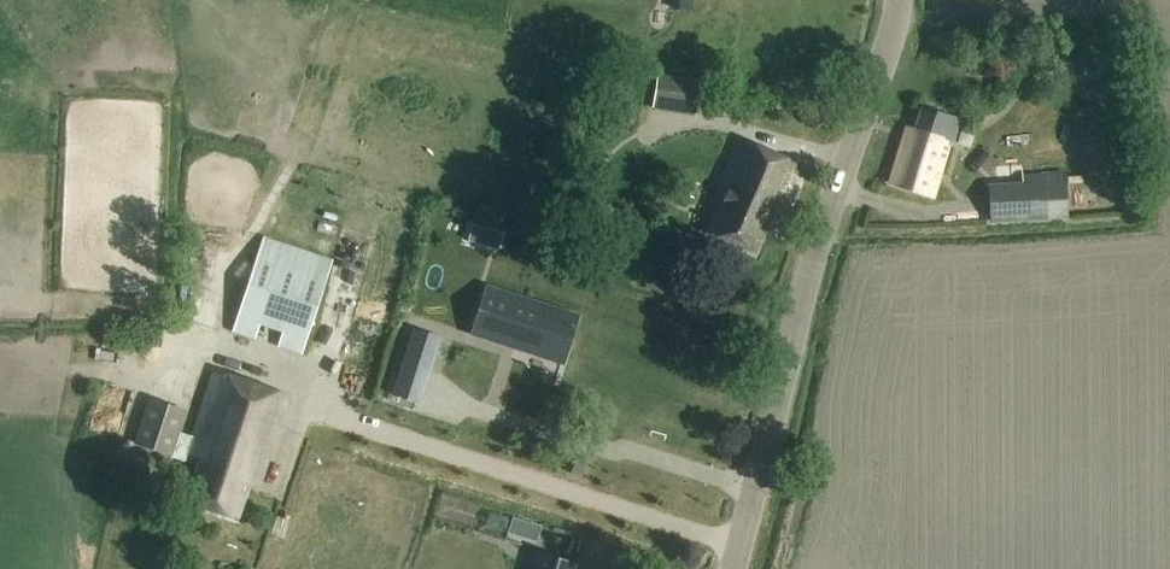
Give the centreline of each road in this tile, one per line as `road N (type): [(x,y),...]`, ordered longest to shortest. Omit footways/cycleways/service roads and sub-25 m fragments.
road 1 (tertiary): [(899,0),(801,295),(733,568)]

